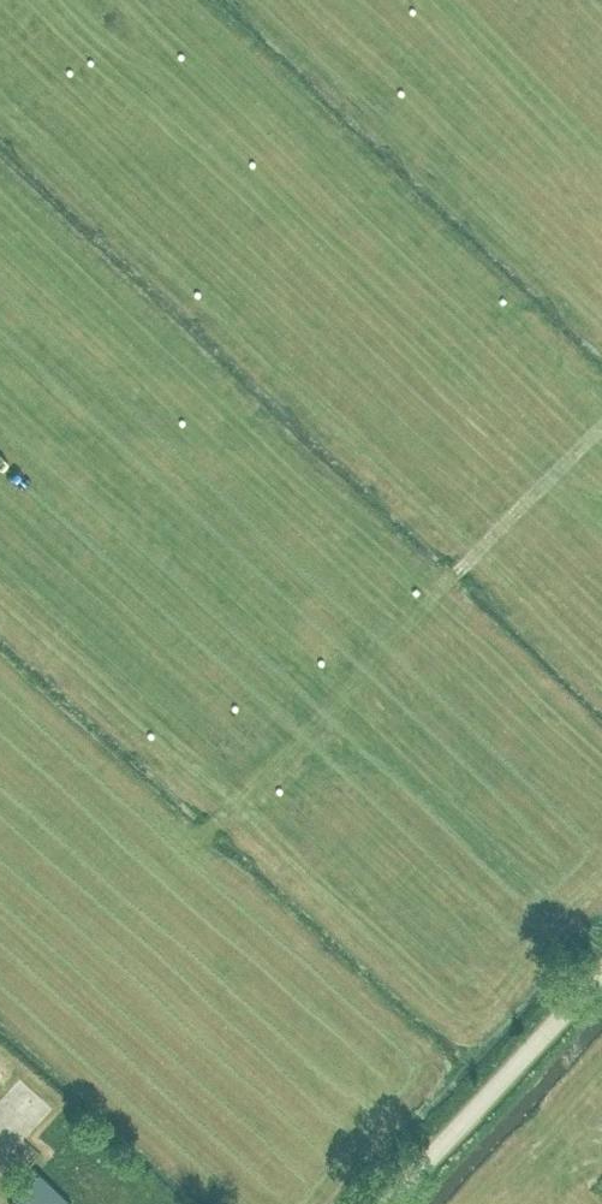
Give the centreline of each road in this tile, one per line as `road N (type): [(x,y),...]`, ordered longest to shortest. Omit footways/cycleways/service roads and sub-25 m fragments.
road 1 (unclassified): [(383,1203),(601,968)]

